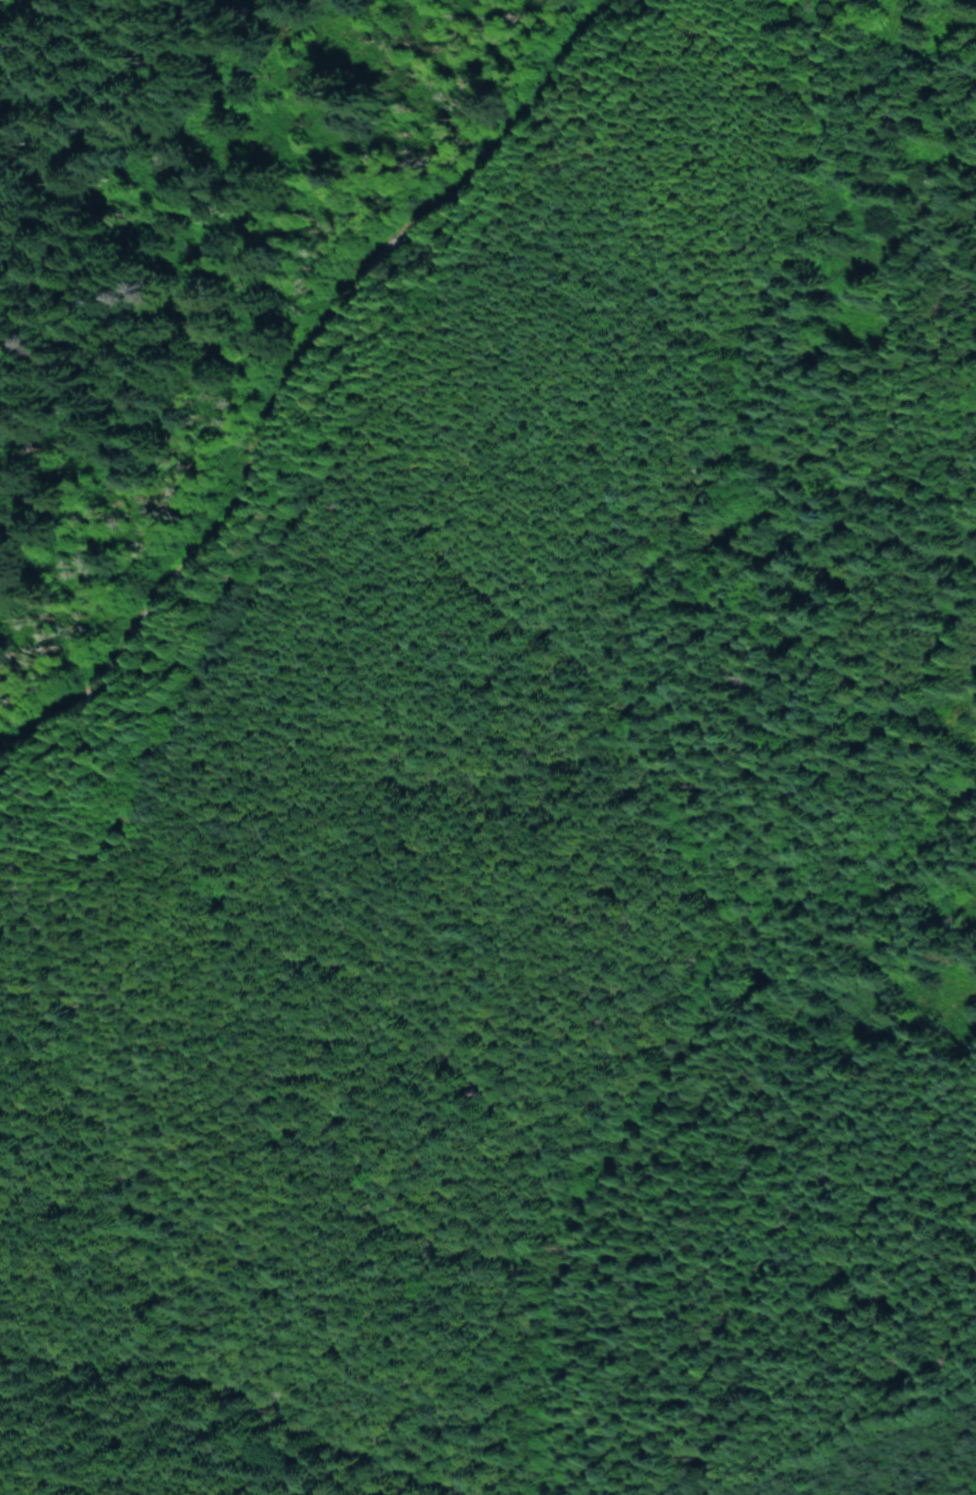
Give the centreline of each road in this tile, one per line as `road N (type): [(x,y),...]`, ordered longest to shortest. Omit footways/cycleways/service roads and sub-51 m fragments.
road 1 (residential): [(618,0),(483,156),(328,314),(222,525),(171,576),(72,705),(0,760)]

